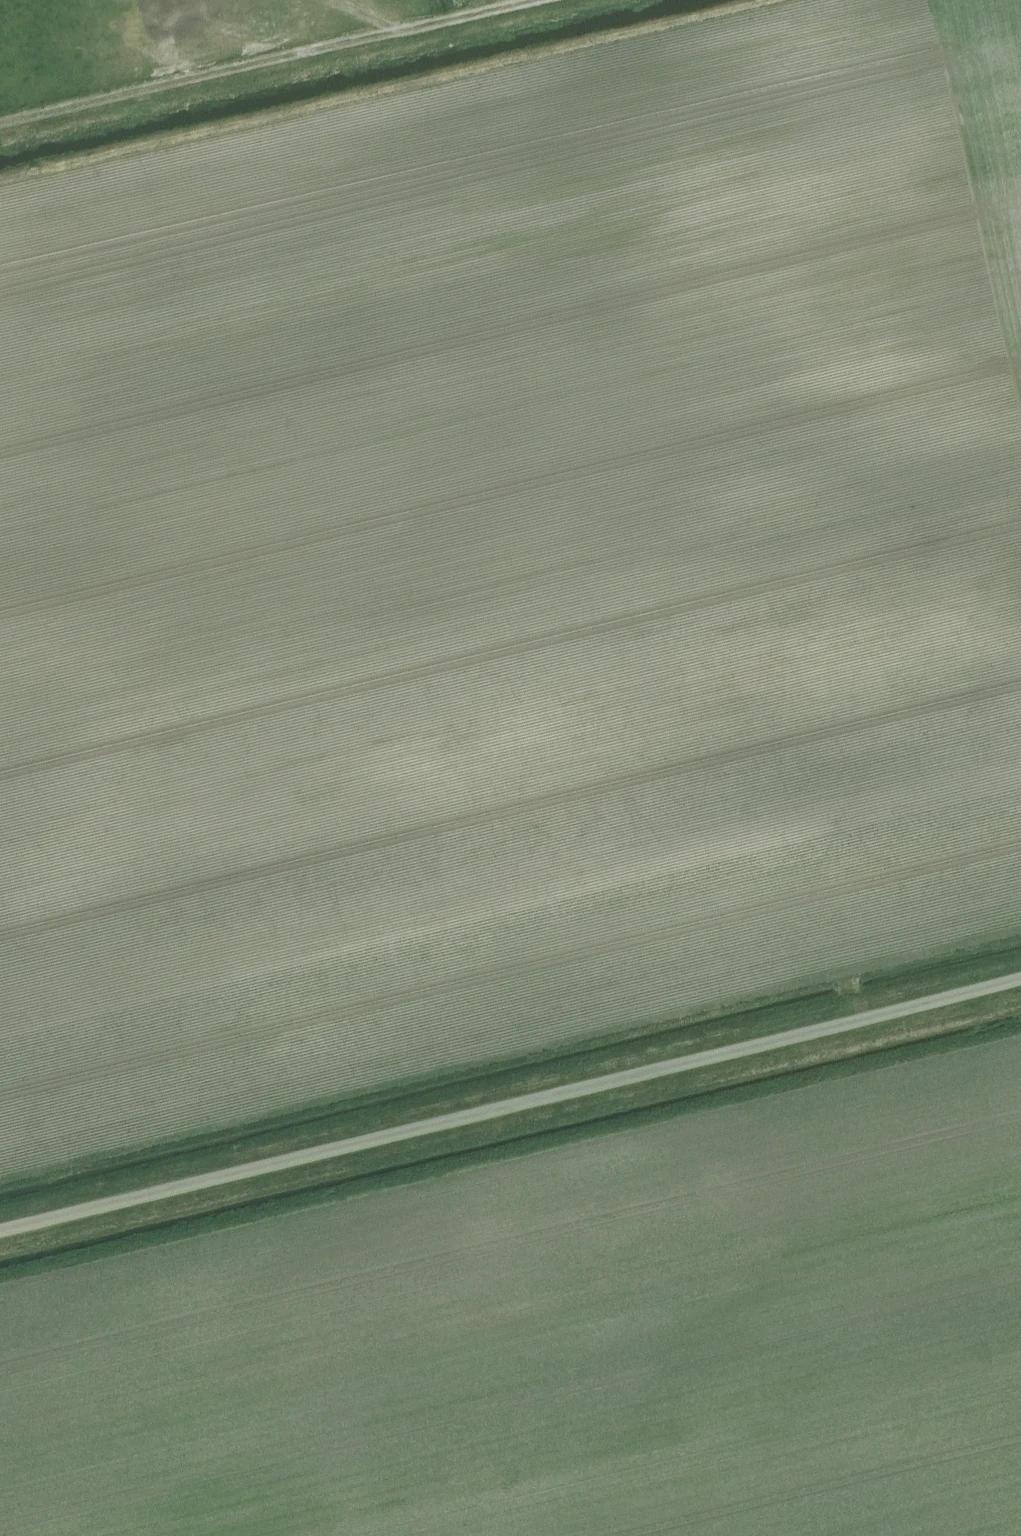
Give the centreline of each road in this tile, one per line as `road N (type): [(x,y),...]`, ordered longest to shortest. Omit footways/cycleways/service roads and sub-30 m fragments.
road 1 (unclassified): [(0,1231),(1020,975)]

